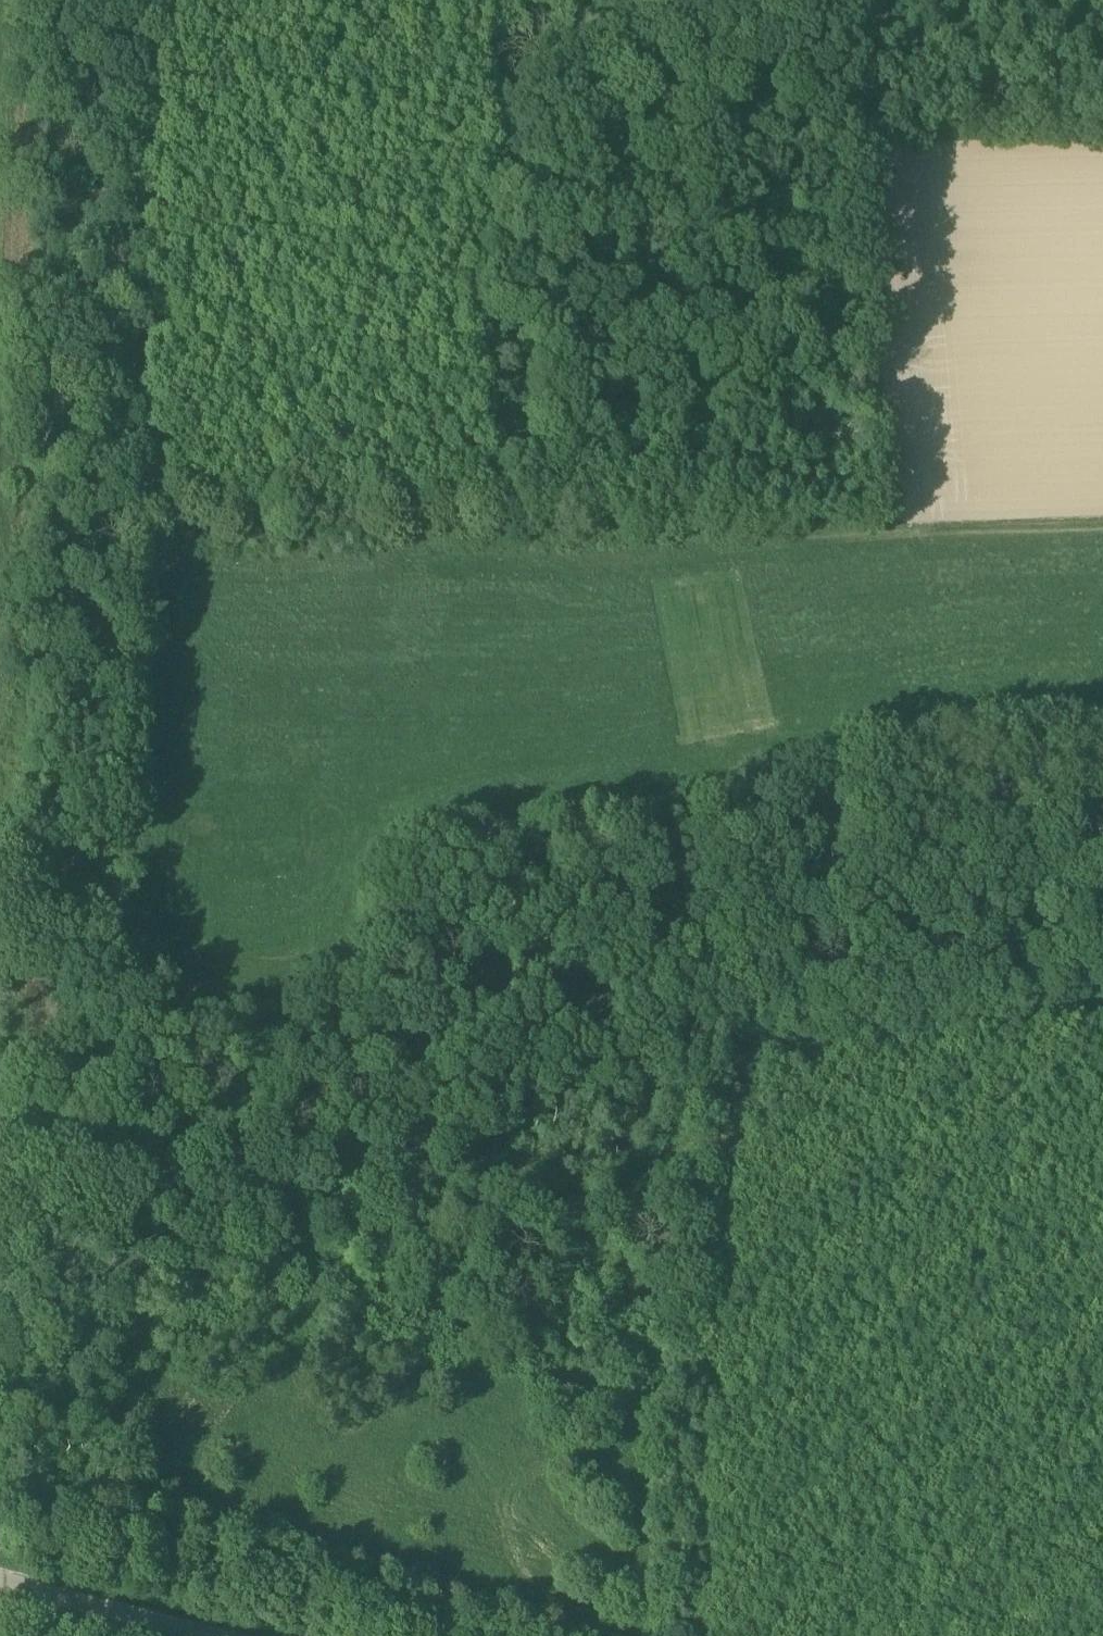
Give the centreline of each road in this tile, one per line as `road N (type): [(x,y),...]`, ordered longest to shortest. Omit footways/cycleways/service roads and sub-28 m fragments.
road 1 (track): [(28,1591),(211,1635)]

